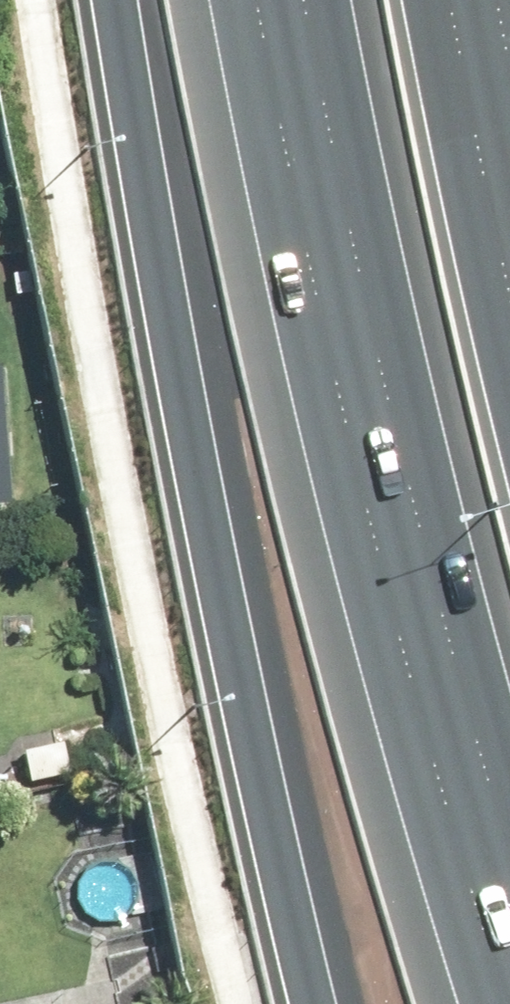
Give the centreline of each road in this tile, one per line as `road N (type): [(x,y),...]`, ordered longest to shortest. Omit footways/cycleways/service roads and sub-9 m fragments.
road 1 (motorway): [(325,1003),(201,500),(109,0)]
road 2 (motorway): [(509,894),(432,633),(348,267),(300,0)]
road 3 (motorway): [(460,0),(509,240)]

